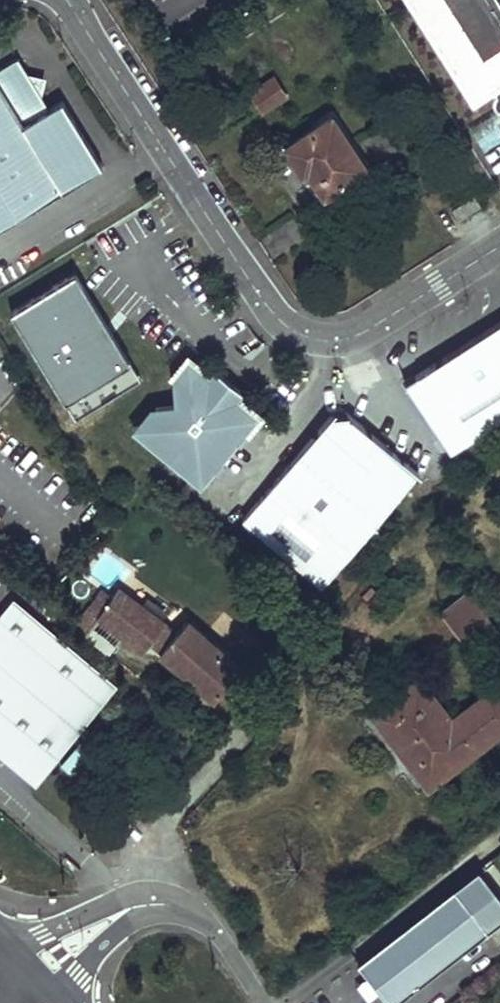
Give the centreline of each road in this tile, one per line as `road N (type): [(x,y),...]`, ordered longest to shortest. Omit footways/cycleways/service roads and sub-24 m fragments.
road 1 (unclassified): [(66,0),(274,318),(303,339),(339,341),(377,325),(499,248)]
road 2 (unclassified): [(160,904),(113,901),(52,928),(22,974)]
road 3 (unclassified): [(22,974),(79,975),(124,921),(160,904)]
road 4 (unclassified): [(160,904),(195,917),(267,1002)]

